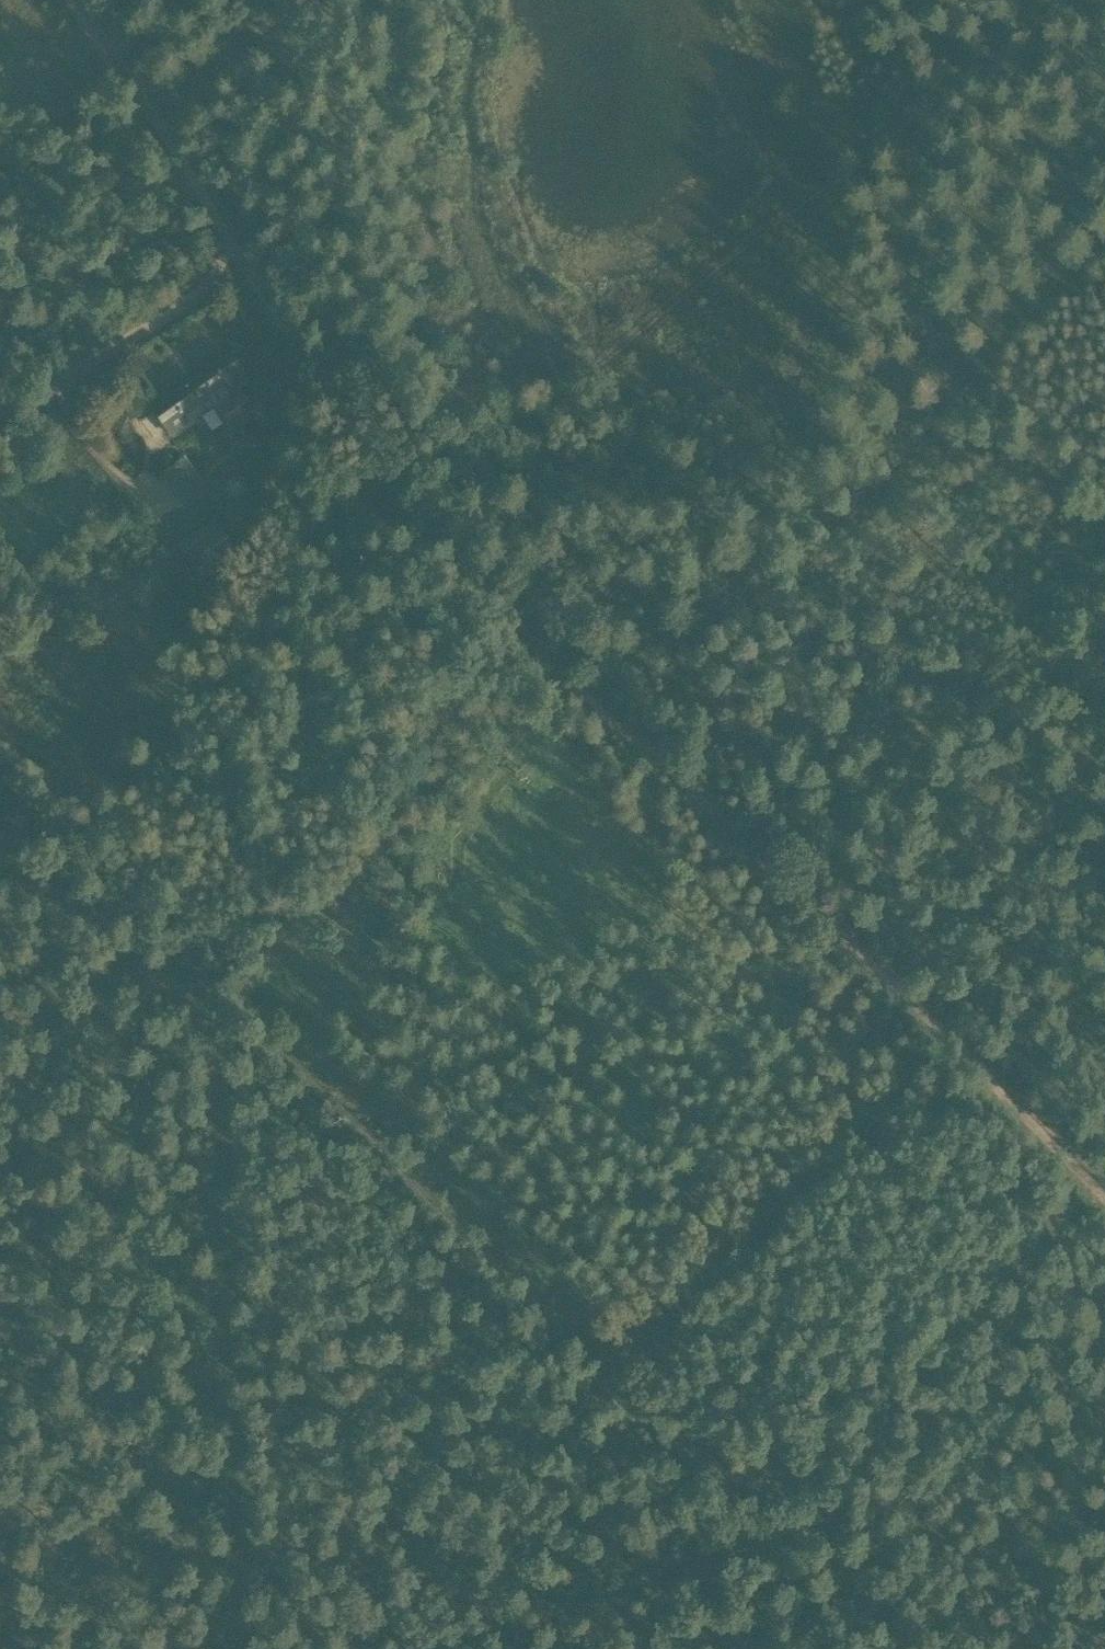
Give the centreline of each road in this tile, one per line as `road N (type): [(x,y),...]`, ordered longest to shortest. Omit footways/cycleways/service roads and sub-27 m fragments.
road 1 (track): [(1104,1205),(369,484),(241,272)]
road 2 (track): [(0,776),(884,1648)]
road 3 (track): [(1054,0),(412,528)]
road 4 (track): [(198,974),(229,1648)]
road 5 (track): [(766,870),(1104,580)]
road 6 (track): [(241,272),(53,394),(0,418)]
road 7 (track): [(143,120),(288,0)]
road 8 (track): [(241,272),(143,120)]
road 9 (track): [(143,120),(66,0)]

